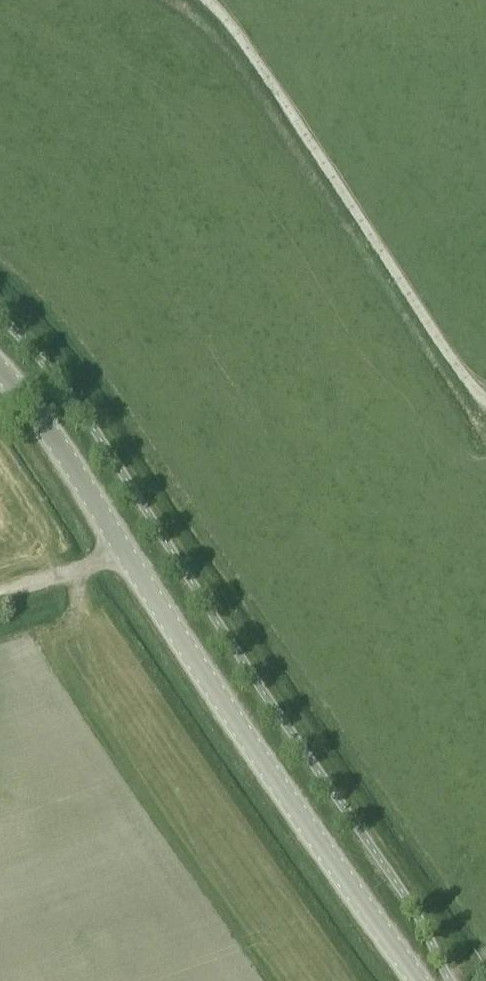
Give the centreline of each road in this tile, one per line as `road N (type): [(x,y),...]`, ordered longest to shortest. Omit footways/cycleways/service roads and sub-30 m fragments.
road 1 (secondary): [(419,980),(0,368)]
road 2 (track): [(485,406),(203,0)]
road 3 (track): [(122,547),(0,598)]

